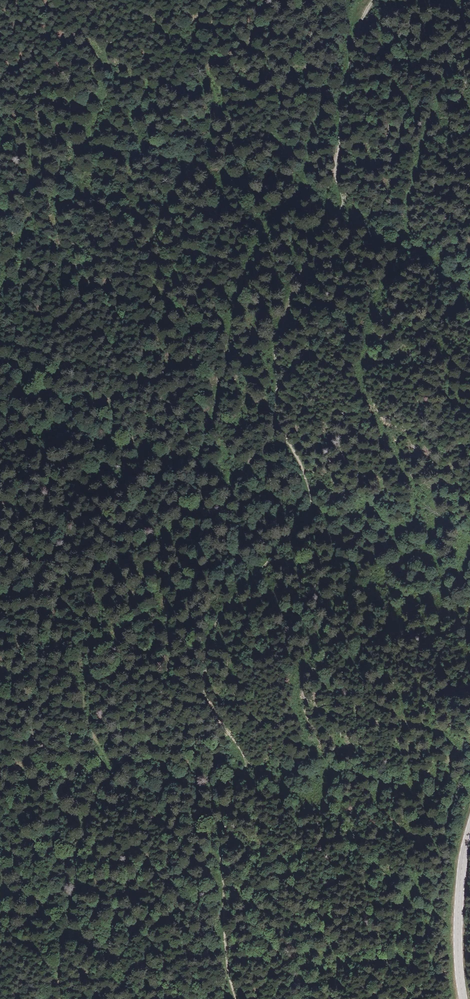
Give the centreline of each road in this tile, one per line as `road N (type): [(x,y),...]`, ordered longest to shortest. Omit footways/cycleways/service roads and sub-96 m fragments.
road 1 (track): [(238,998),(219,854),(245,765),(210,704),(202,659),(226,607),(309,497),(276,409),(274,354),(285,310),(338,201),(339,123),(354,36),(379,0)]
road 2 (secondary): [(461,998),(456,919),(469,825)]

